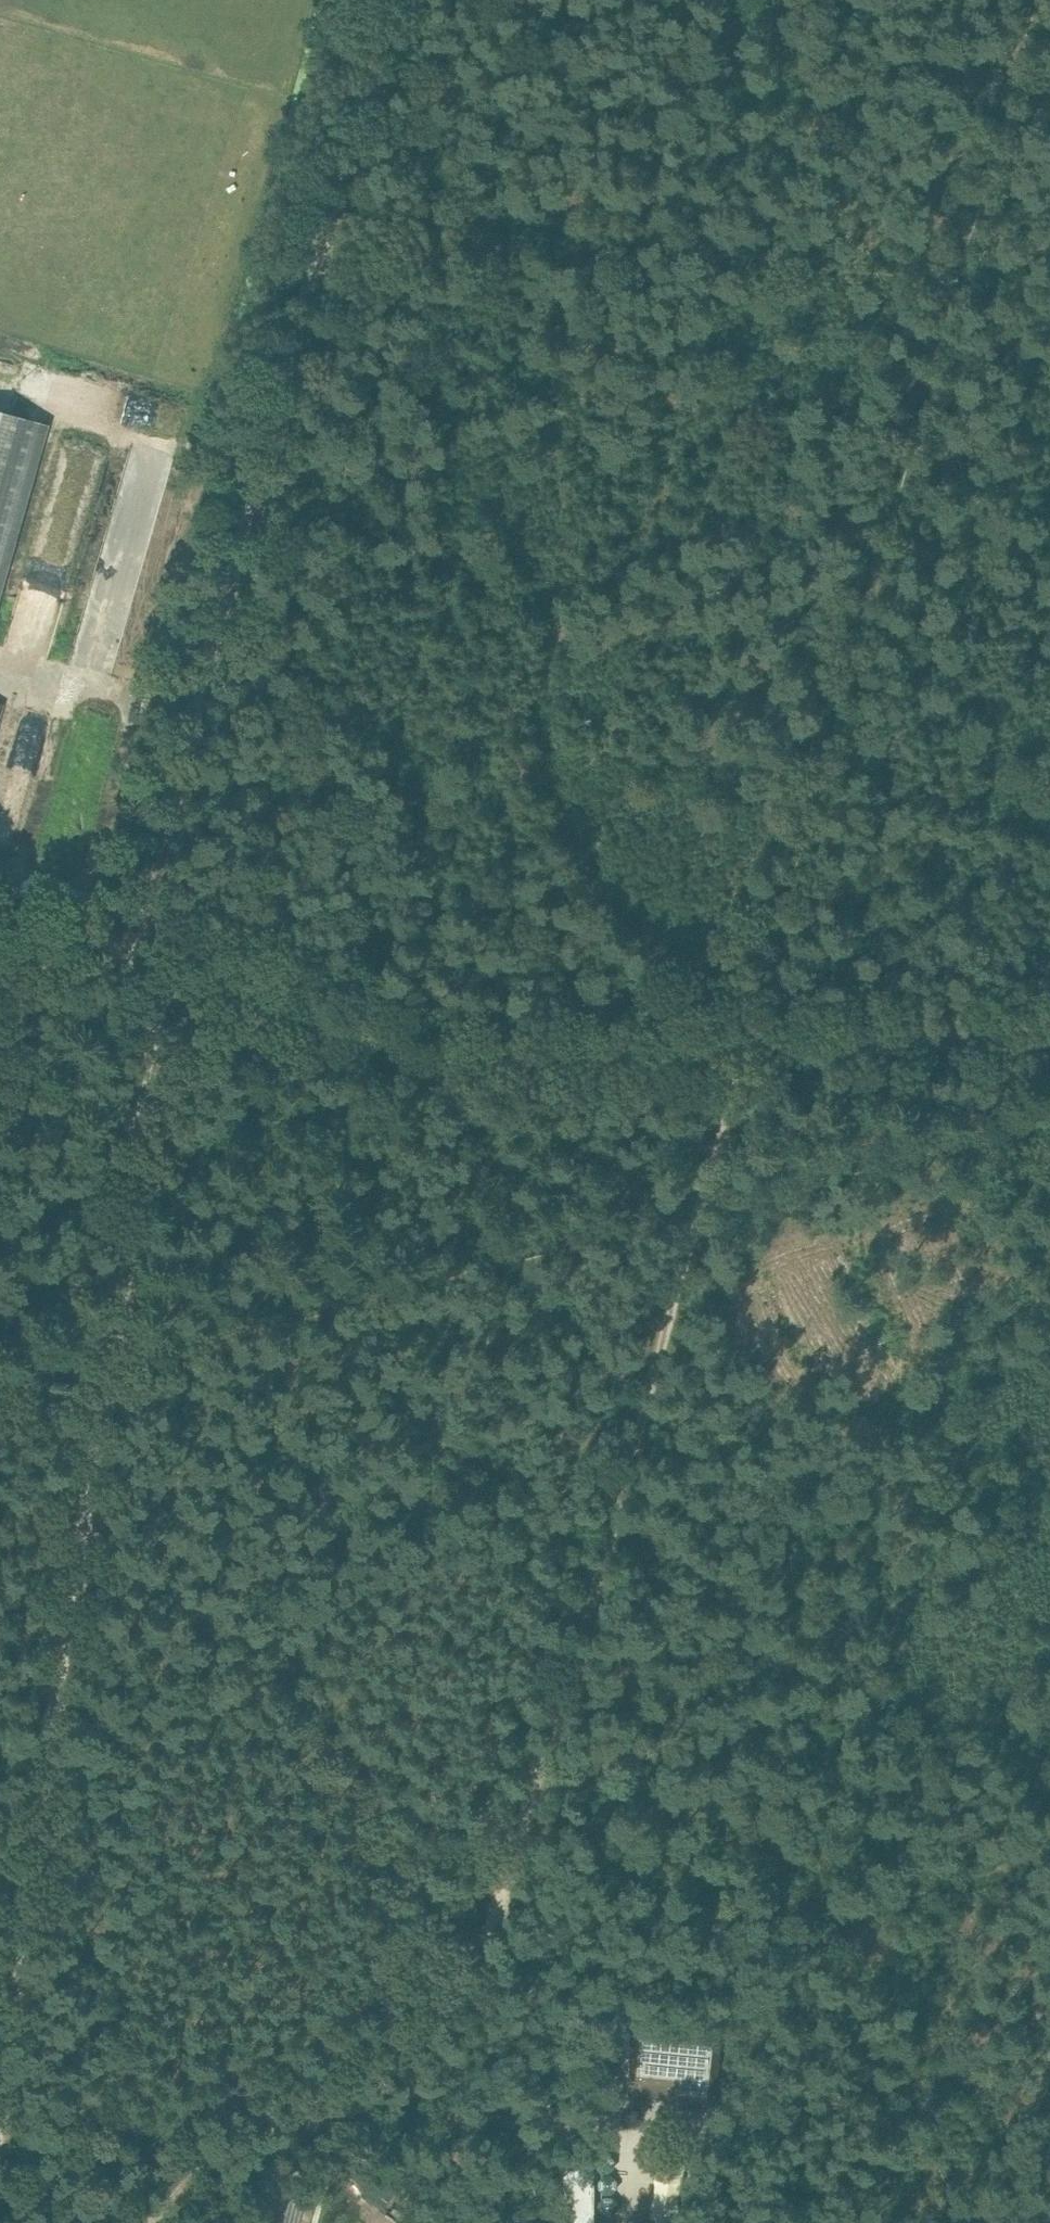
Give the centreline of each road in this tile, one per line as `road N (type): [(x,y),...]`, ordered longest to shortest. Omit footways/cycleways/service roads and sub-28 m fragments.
road 1 (unclassified): [(1049,1022),(716,1047),(453,1049),(0,926)]

